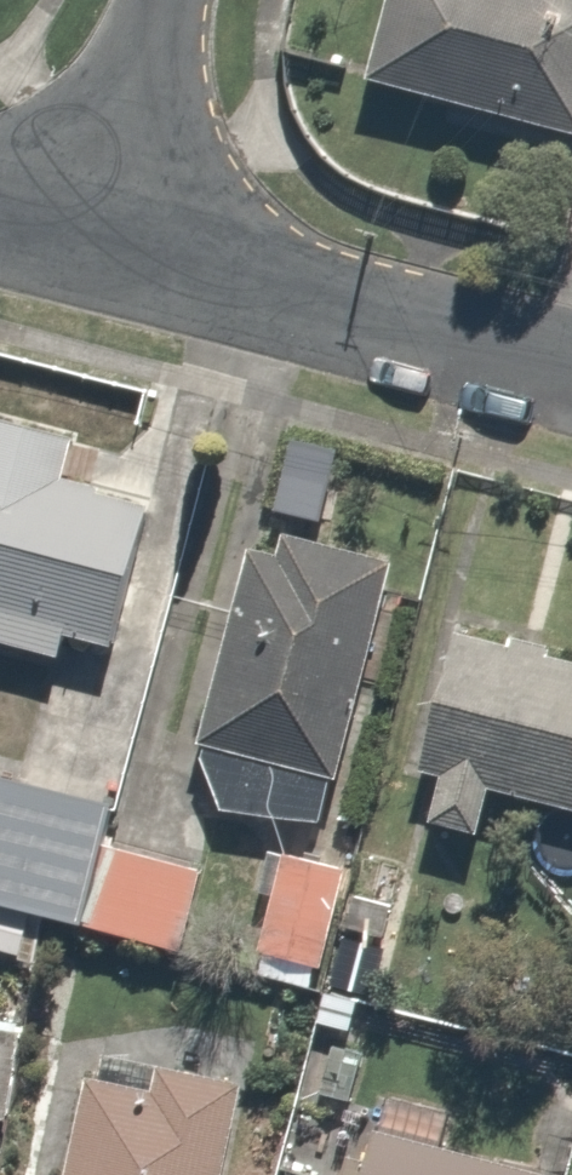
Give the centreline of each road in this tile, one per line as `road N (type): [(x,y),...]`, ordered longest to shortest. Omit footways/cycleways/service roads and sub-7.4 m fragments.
road 1 (residential): [(95,257),(571,380)]
road 2 (residential): [(95,257),(169,0)]

